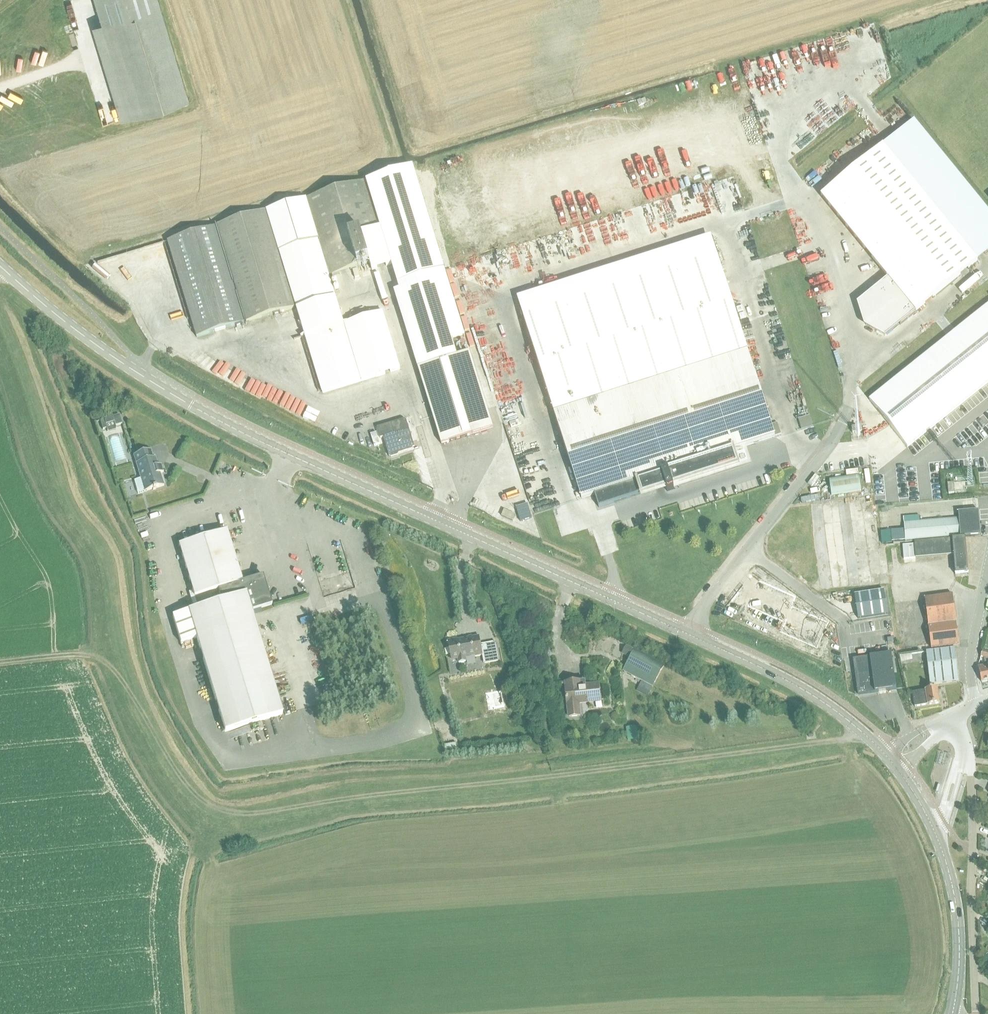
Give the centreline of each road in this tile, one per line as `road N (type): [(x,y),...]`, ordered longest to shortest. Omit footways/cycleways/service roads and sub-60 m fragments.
road 1 (track): [(0,665),(80,656),(105,663),(184,785),(218,811),(234,813),(865,736)]
road 2 (secondary): [(688,635),(192,406),(65,323),(0,267)]
road 3 (track): [(0,336),(50,483),(96,573),(105,663)]
road 4 (unclassified): [(688,635),(849,409)]
road 5 (residential): [(976,1013),(965,743)]
road 6 (secondary): [(888,759),(790,681),(688,635)]
road 7 (secondary): [(952,1013),(957,921),(931,824)]
road 8 (residential): [(977,704),(969,666),(987,570)]

